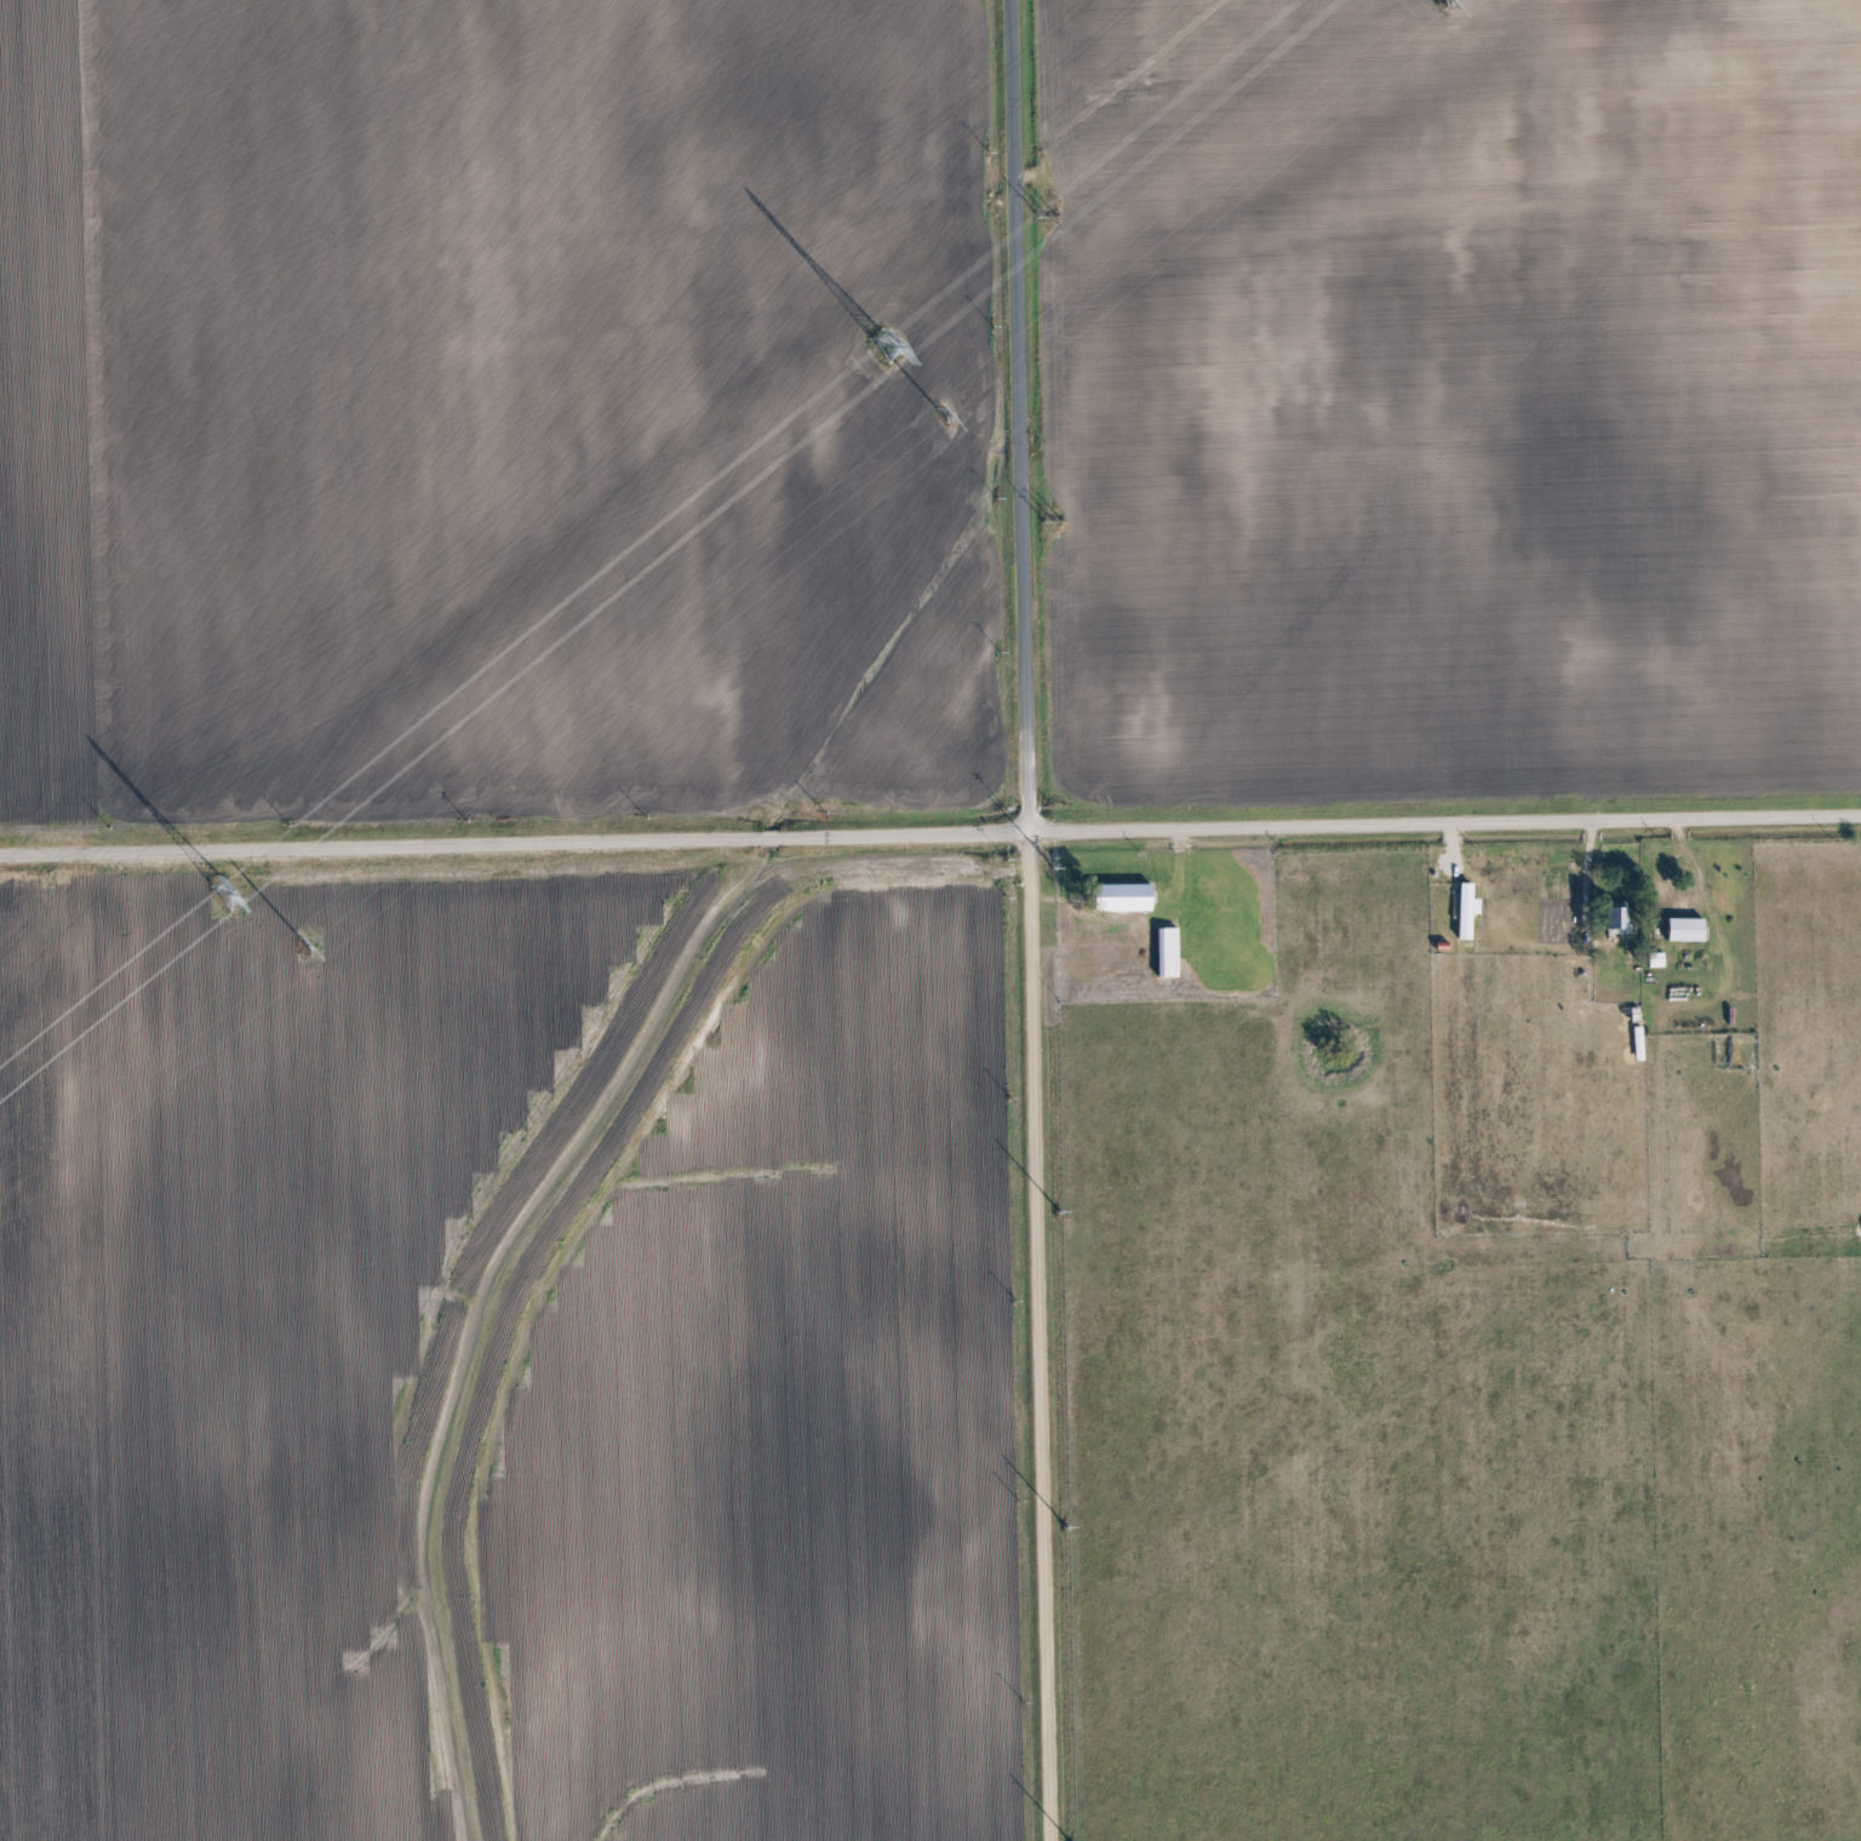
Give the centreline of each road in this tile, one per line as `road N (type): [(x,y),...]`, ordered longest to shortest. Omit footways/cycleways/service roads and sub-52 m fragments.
road 1 (residential): [(0,860),(1860,816)]
road 2 (residential): [(1048,1840),(1008,0)]

